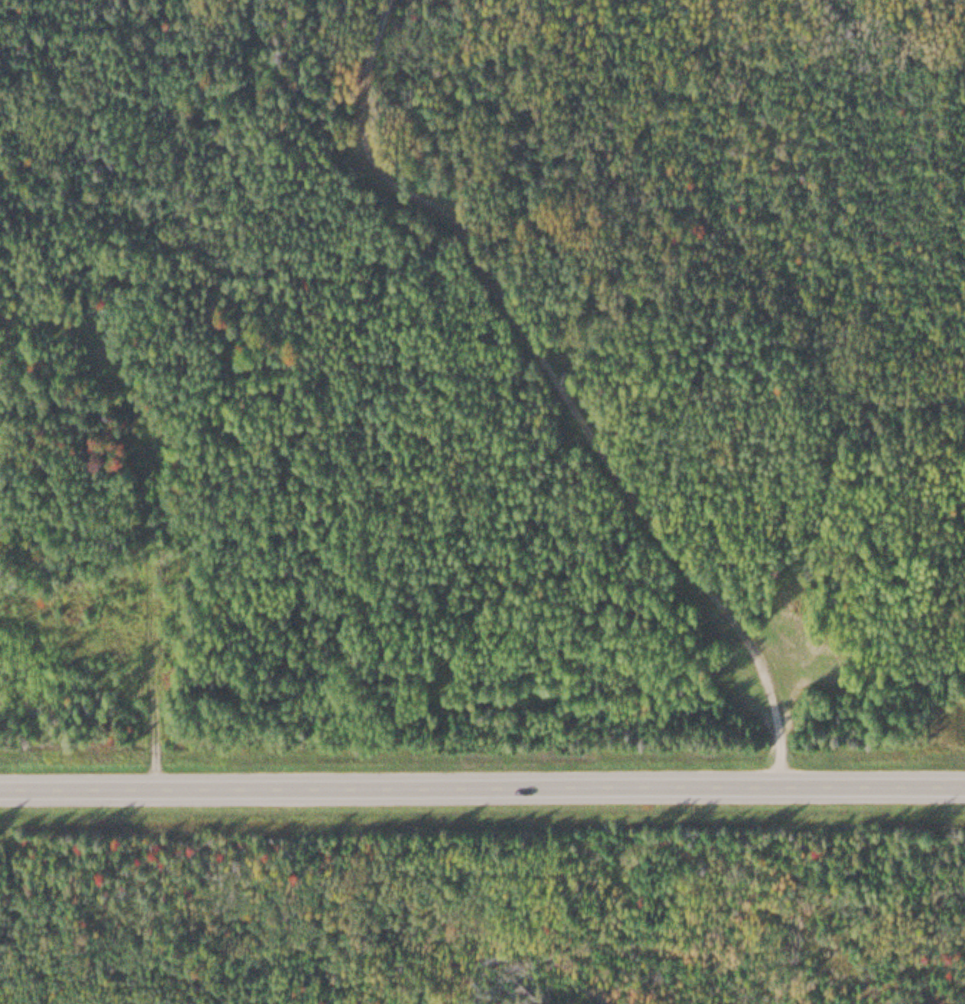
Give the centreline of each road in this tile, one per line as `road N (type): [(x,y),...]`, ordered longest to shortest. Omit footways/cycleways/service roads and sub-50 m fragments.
road 1 (primary): [(0,780),(964,776)]
road 2 (track): [(392,0),(363,83),(364,169),(450,219),(621,476),(764,670),(779,777)]

